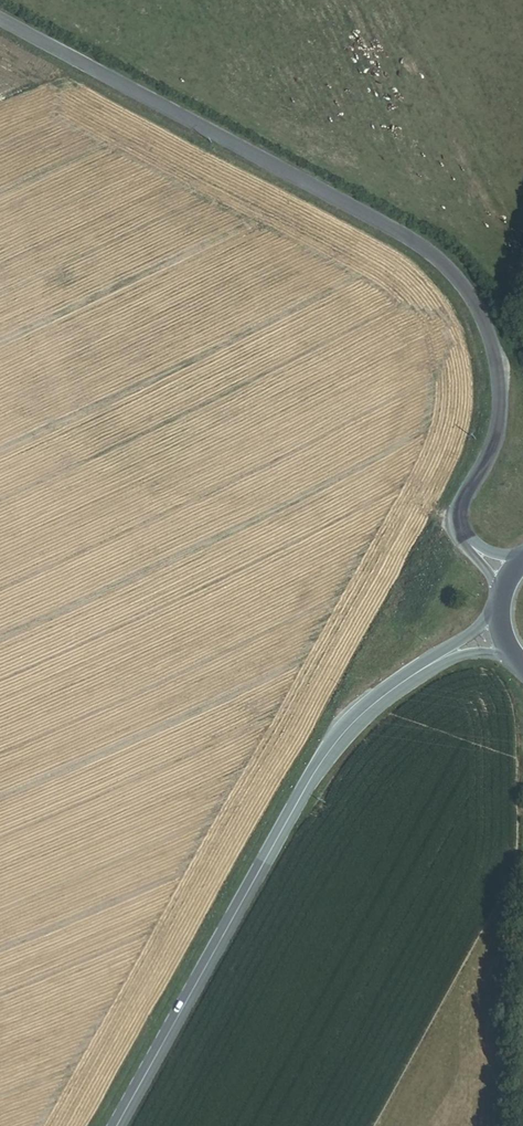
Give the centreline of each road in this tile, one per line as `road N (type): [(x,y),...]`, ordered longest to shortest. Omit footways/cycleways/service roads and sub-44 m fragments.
road 1 (unclassified): [(478,553),(462,534),(460,508),(494,438),(497,365),(479,313),(451,272),(409,238),(0,20)]
road 2 (secondary): [(117,1125),(303,789),(345,730),(390,690),(454,651)]

